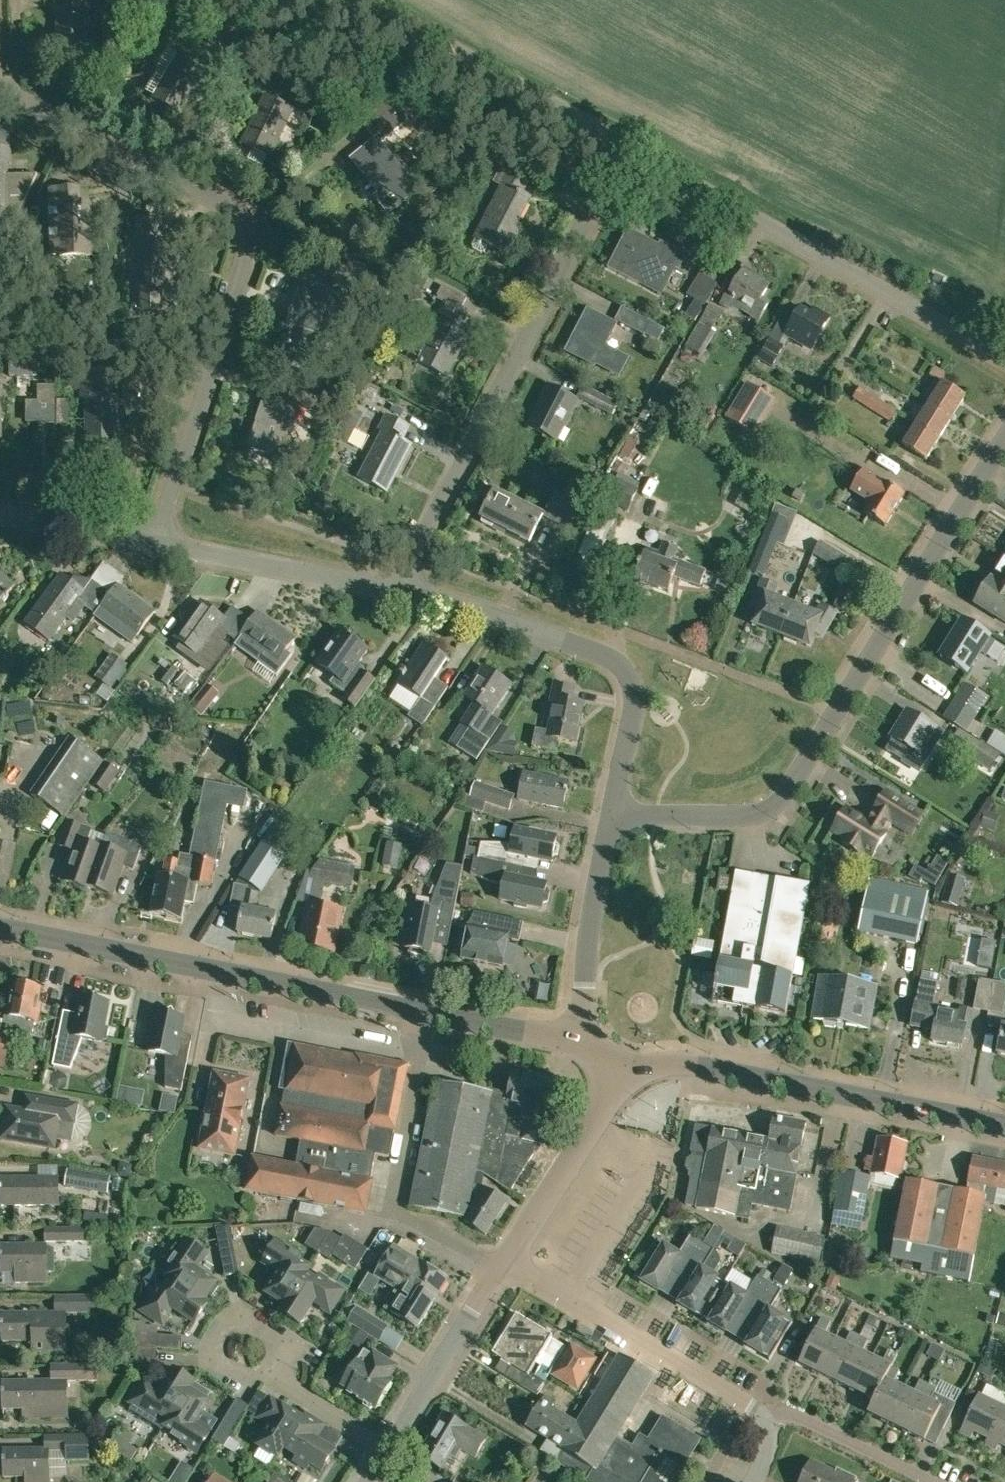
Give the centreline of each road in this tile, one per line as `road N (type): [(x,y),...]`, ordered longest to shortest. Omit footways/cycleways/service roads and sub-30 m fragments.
road 1 (residential): [(153,544),(247,260),(242,220),(227,203),(0,90)]
road 2 (residential): [(610,815),(745,815),(779,798),(1004,436)]
road 3 (primary): [(579,1038),(0,927)]
road 4 (residential): [(403,591),(414,550),(613,135)]
road 5 (residential): [(1004,359),(613,135)]
road 6 (residential): [(610,815),(634,703),(620,665),(446,599),(403,591)]
road 7 (primary): [(1004,1123),(701,1065),(626,1069)]
road 8 (residential): [(765,1422),(748,1402),(505,1261)]
road 9 (unclassified): [(613,135),(372,0)]
road 10 (residential): [(403,591),(153,544)]
road 11 (tertiary): [(505,1261),(626,1069)]
road 12 (residential): [(579,1038),(610,815)]
road 13 (tertiary): [(391,1444),(505,1261)]
road 14 (residential): [(932,1481),(798,1415),(765,1422)]
road 15 (residential): [(269,1369),(276,1343),(267,1327),(241,1319),(224,1328),(216,1345),(225,1371),(242,1379),(262,1375)]
road 16 (residential): [(153,544),(0,513)]
road 17 (residential): [(391,1444),(269,1369)]

